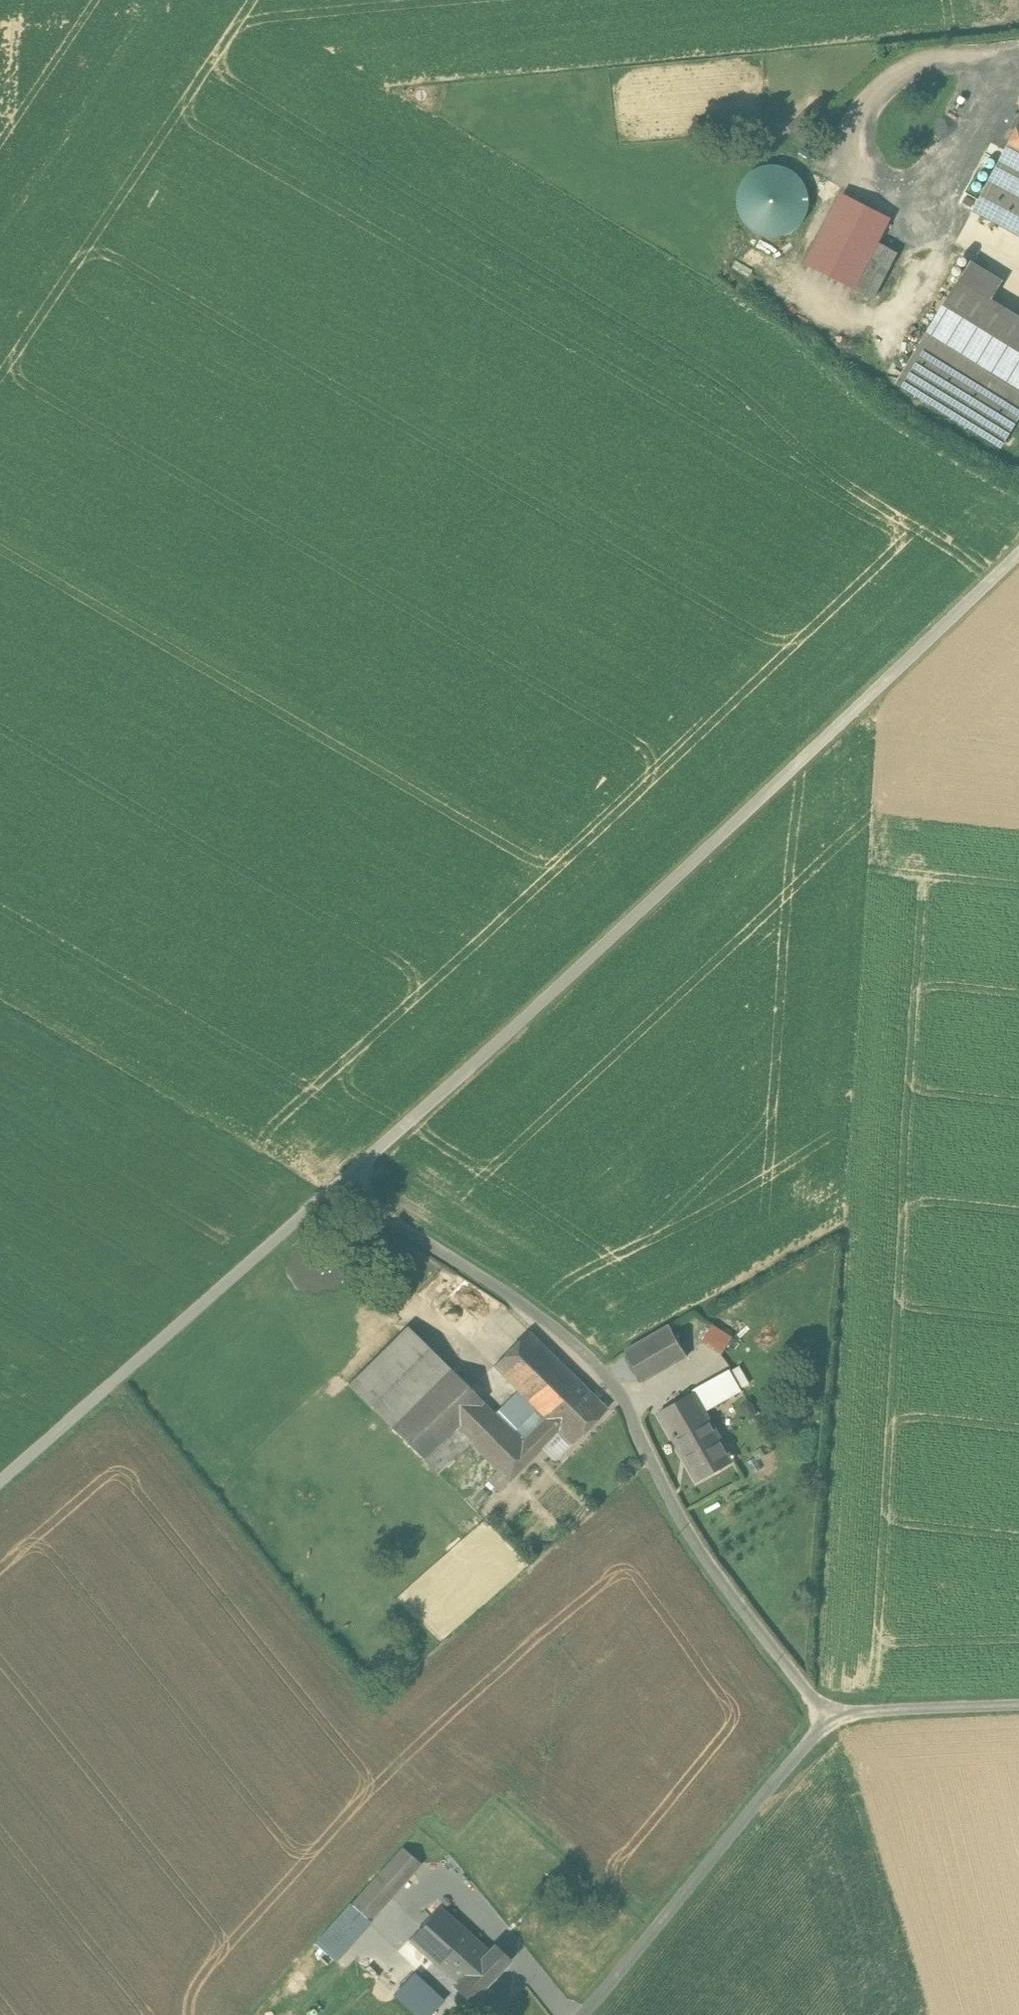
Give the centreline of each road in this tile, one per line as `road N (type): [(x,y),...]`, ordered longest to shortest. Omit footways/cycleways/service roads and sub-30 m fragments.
road 1 (residential): [(1018,553),(340,1186)]
road 2 (unclassified): [(340,1186),(605,1371),(693,1545),(830,1715)]
road 3 (unclassified): [(0,1482),(340,1186)]
road 4 (unclassified): [(582,2014),(830,1715)]
road 5 (unclassified): [(830,1715),(1018,1706)]

